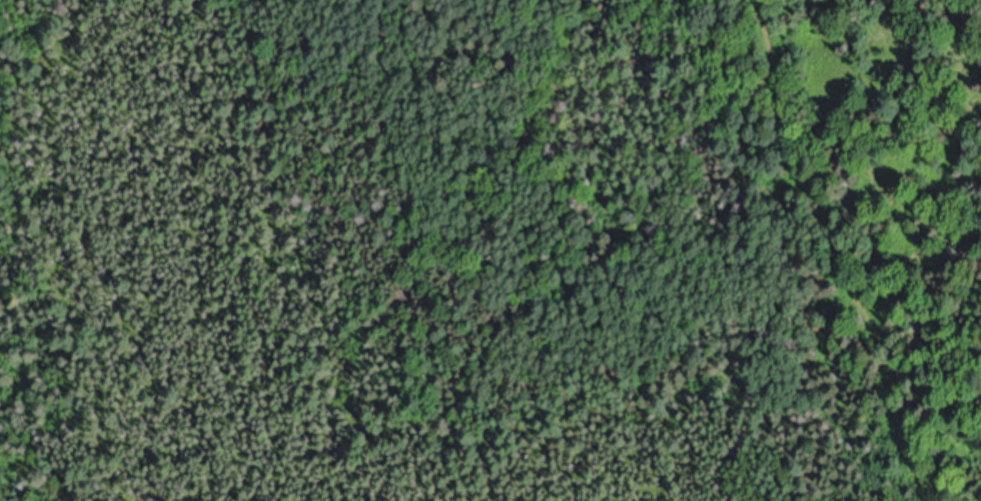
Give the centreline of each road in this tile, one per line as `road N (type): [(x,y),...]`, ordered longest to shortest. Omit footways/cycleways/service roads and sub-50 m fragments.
road 1 (track): [(760,0),(905,444),(964,500)]

